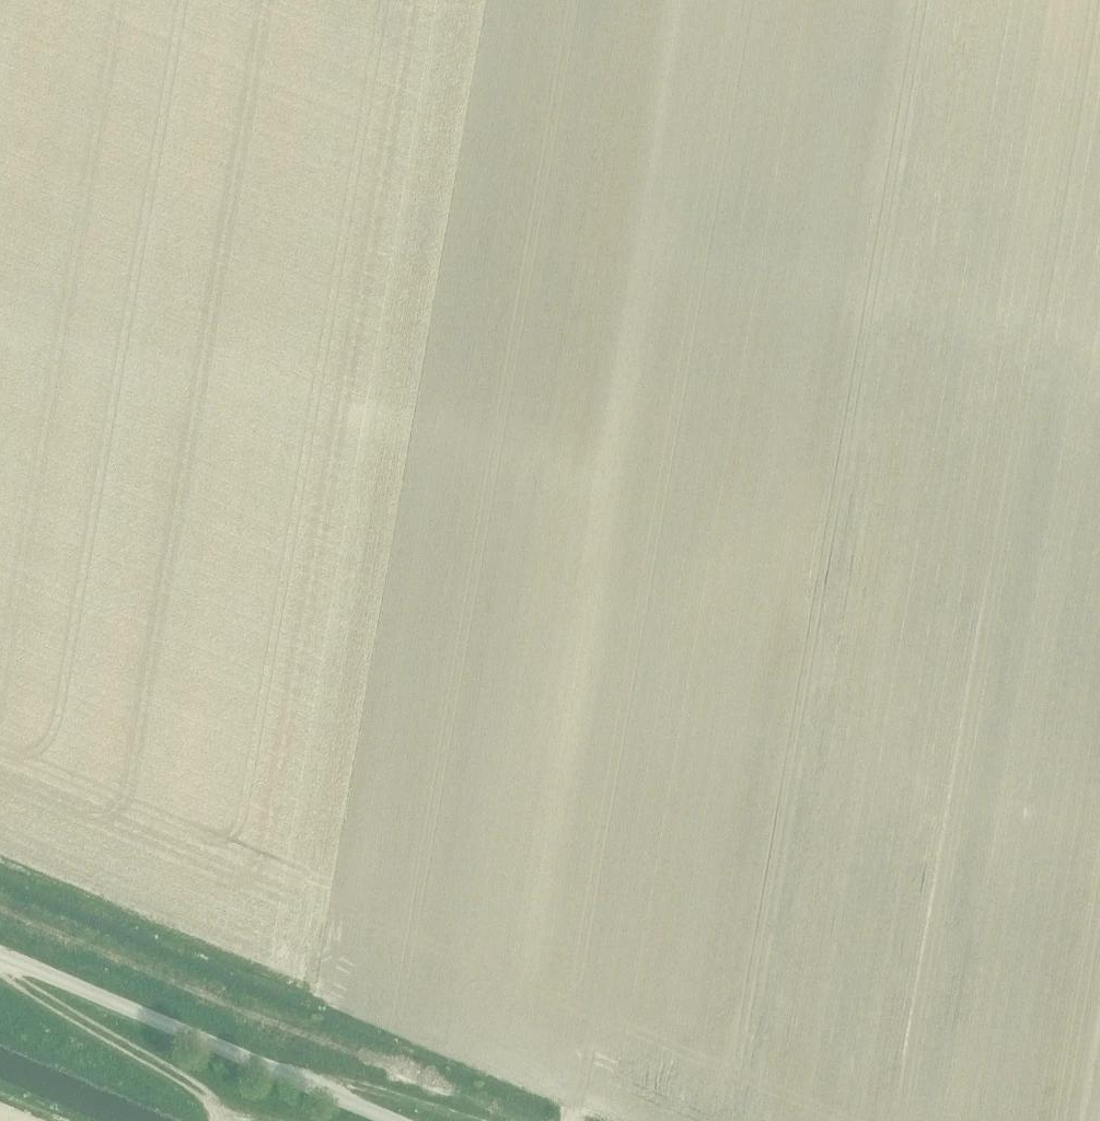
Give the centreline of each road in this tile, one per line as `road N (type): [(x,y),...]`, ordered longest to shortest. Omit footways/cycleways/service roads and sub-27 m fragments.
road 1 (unclassified): [(393,1120),(0,956)]

